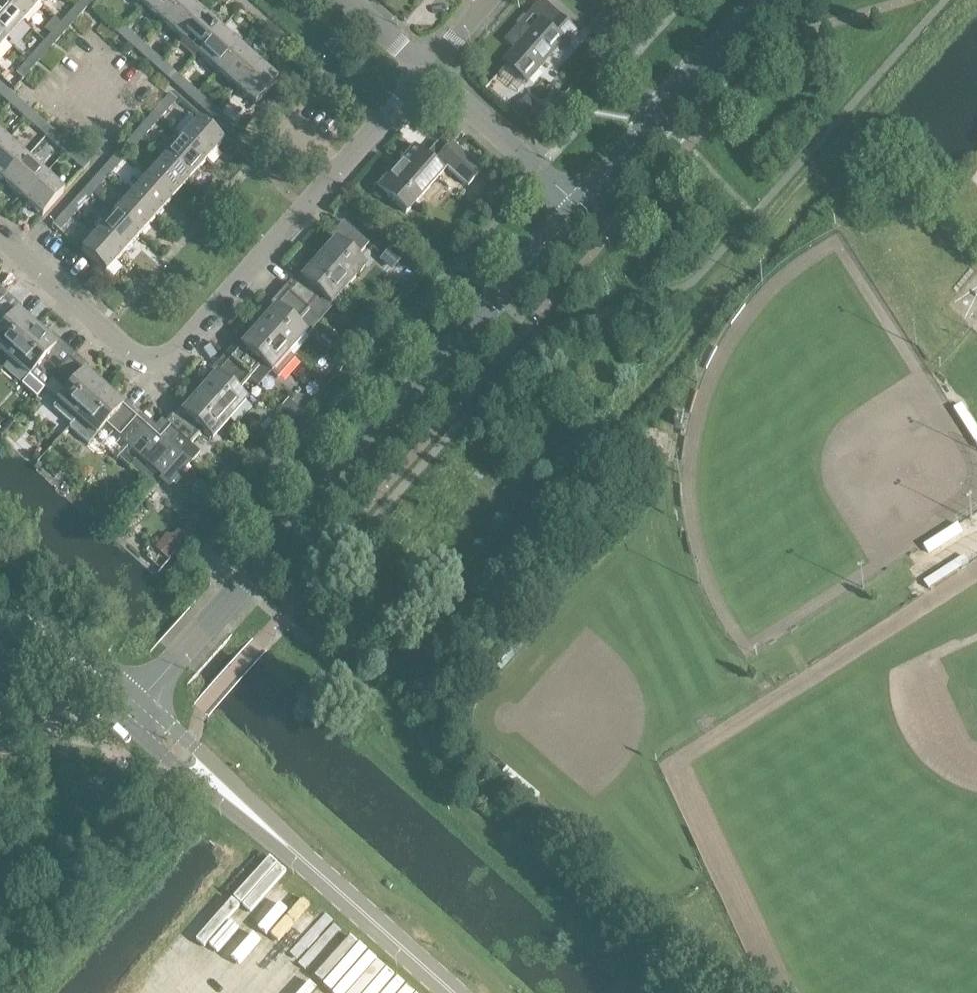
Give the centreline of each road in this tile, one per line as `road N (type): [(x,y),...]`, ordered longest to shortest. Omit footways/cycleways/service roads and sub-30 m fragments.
road 1 (tertiary): [(133,709),(583,203)]
road 2 (residential): [(430,71),(184,352),(157,360),(130,356),(0,238)]
road 3 (tertiary): [(133,709),(454,992)]
road 4 (tertiary): [(583,203),(763,0)]
road 5 (residential): [(583,203),(430,71)]
road 6 (tertiary): [(133,709),(0,591)]

